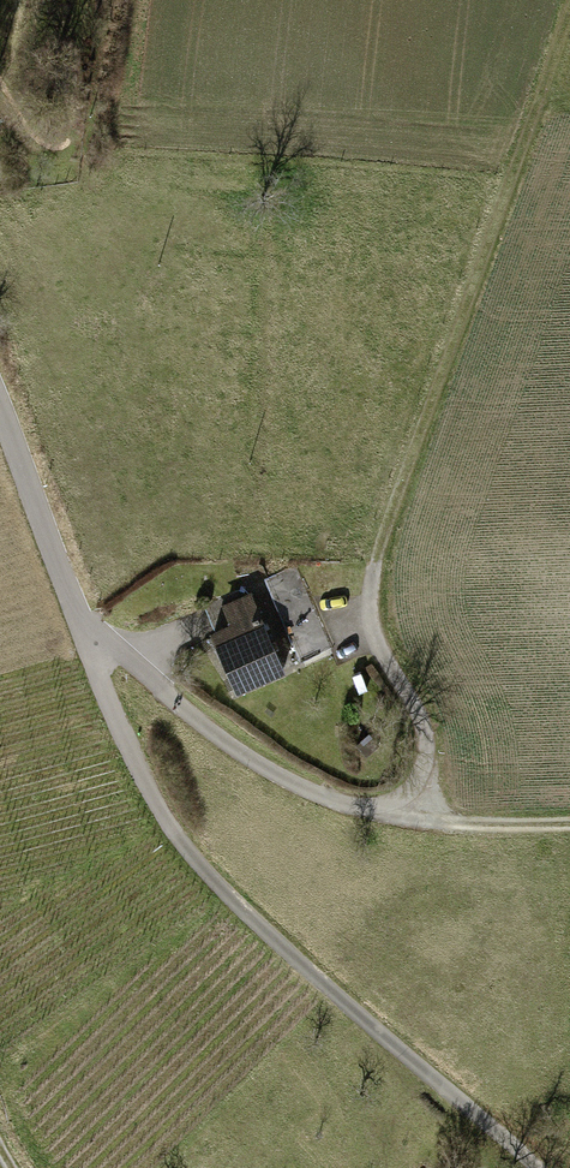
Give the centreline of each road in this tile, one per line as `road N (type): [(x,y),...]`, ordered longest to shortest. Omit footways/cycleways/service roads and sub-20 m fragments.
road 1 (track): [(91,649),(136,663),(208,735),(291,793),(393,821),(428,769),(427,729),(373,631),(372,567),(569,24)]
road 2 (track): [(0,404),(154,798),(196,868),(332,1000),(531,1167)]
road 3 (track): [(569,827),(393,821)]

